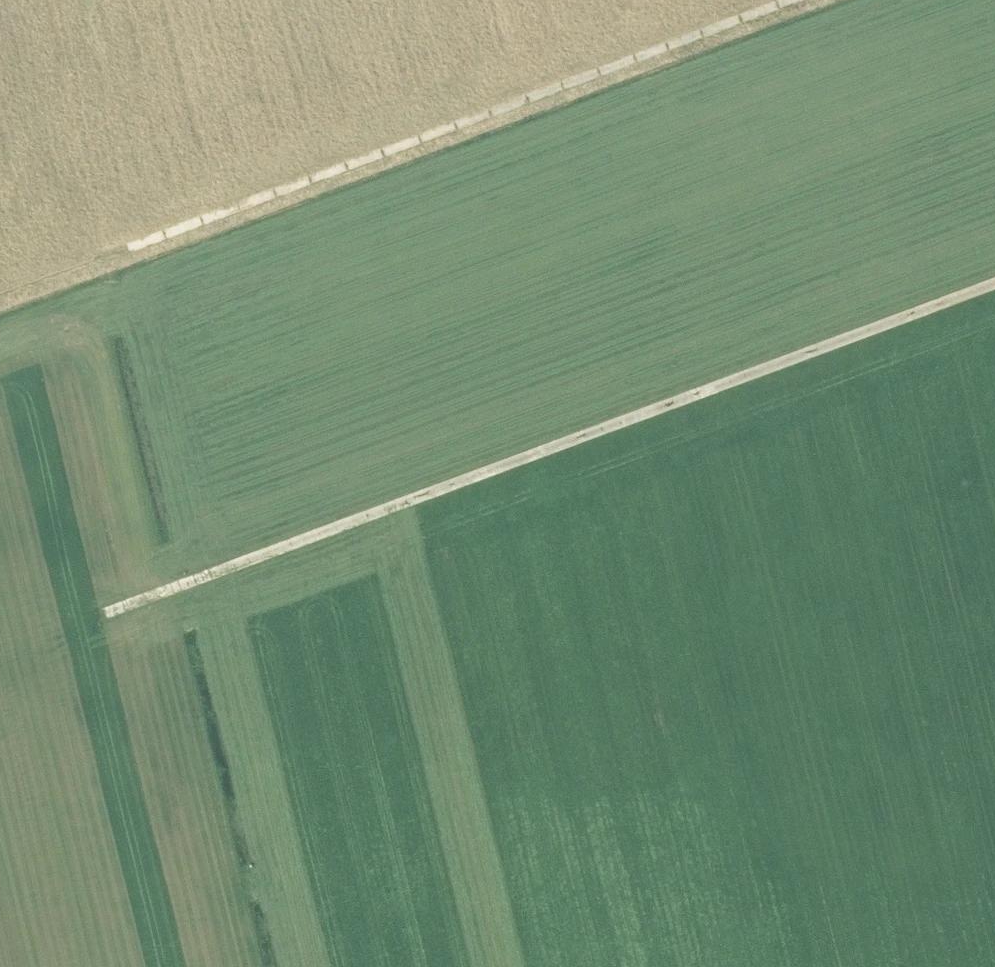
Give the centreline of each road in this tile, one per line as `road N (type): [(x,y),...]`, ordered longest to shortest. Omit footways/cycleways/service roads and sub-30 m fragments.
road 1 (track): [(994,283),(111,611)]
road 2 (track): [(775,0),(0,286)]

